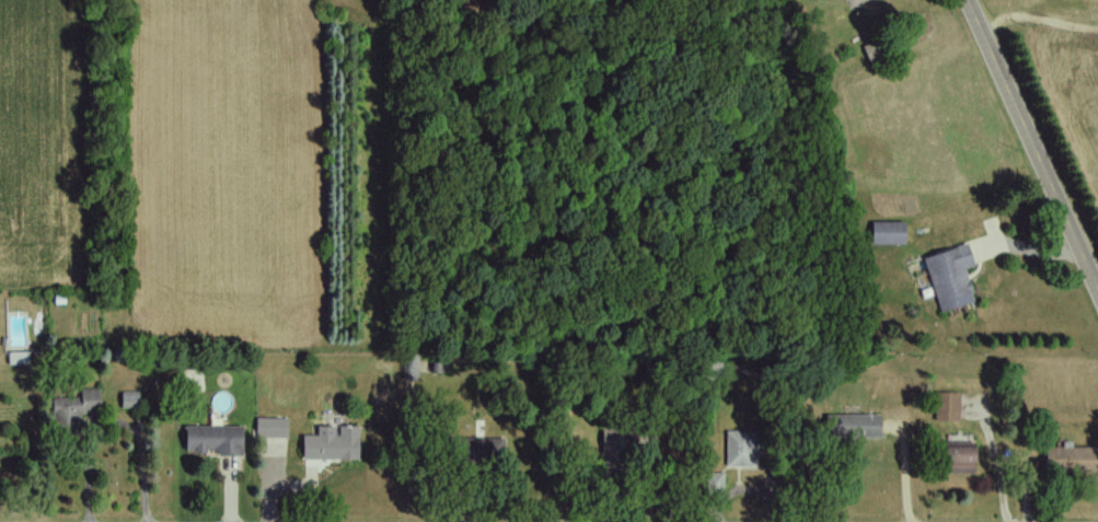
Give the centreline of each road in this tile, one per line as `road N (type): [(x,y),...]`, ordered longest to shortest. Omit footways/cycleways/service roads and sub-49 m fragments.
road 1 (tertiary): [(1097,290),(969,0)]

